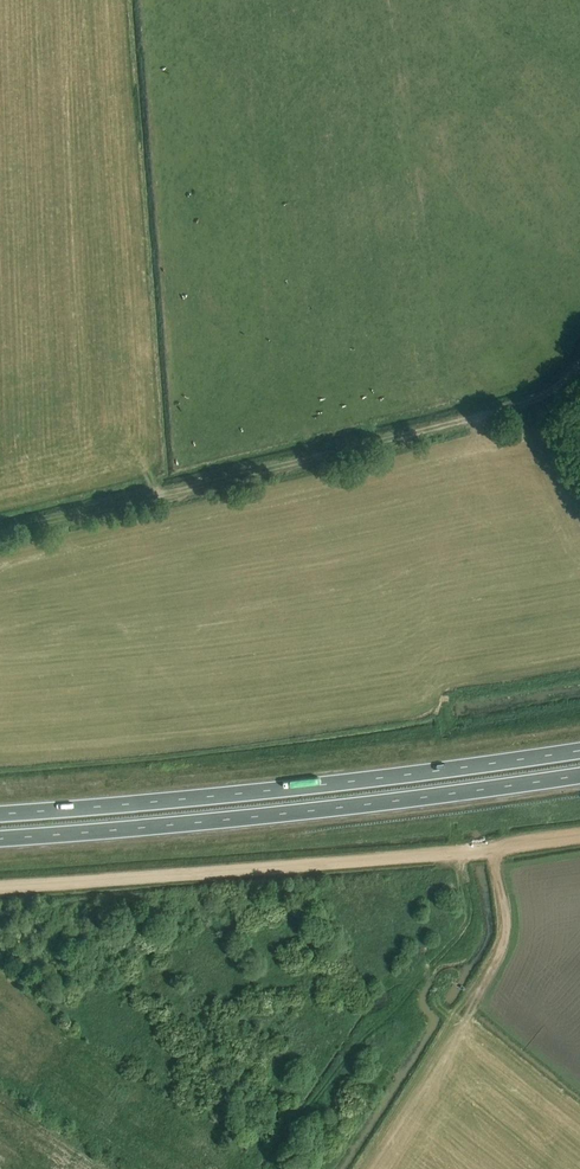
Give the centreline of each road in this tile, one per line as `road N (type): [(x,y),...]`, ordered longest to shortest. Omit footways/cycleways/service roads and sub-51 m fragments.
road 1 (track): [(0,532),(513,409),(549,397),(579,363)]
road 2 (trunk): [(0,840),(143,830),(579,776)]
road 3 (trunk): [(579,752),(0,815)]
road 4 (track): [(0,887),(330,865),(579,834)]
road 5 (track): [(492,847),(504,894),(501,951),(367,1168)]
road 6 (track): [(579,675),(453,697),(439,724)]

